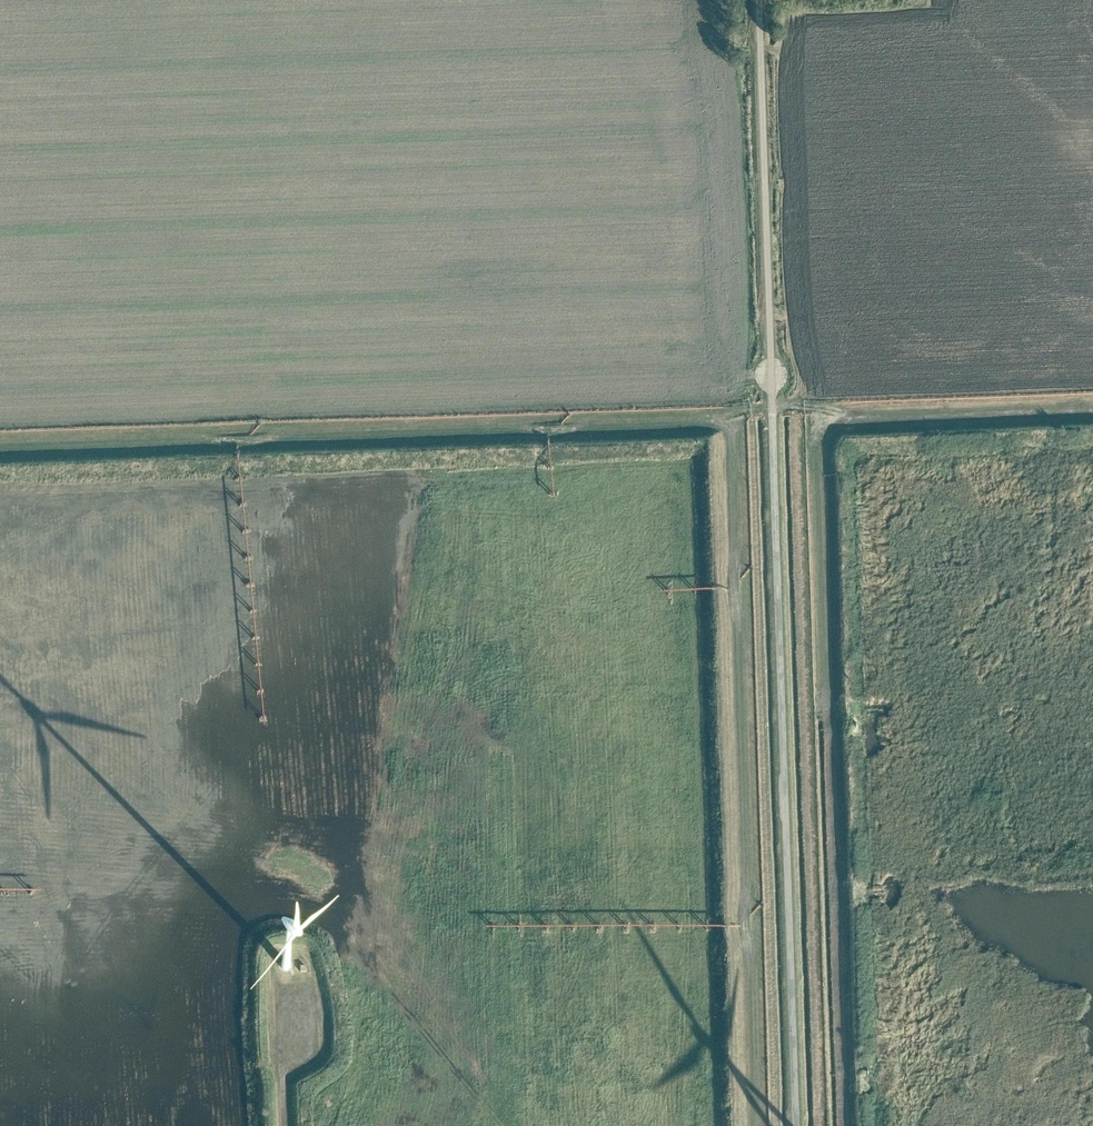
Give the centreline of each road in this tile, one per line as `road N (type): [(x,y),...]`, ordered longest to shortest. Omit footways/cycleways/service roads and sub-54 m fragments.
road 1 (unclassified): [(799,1125),(761,0)]

